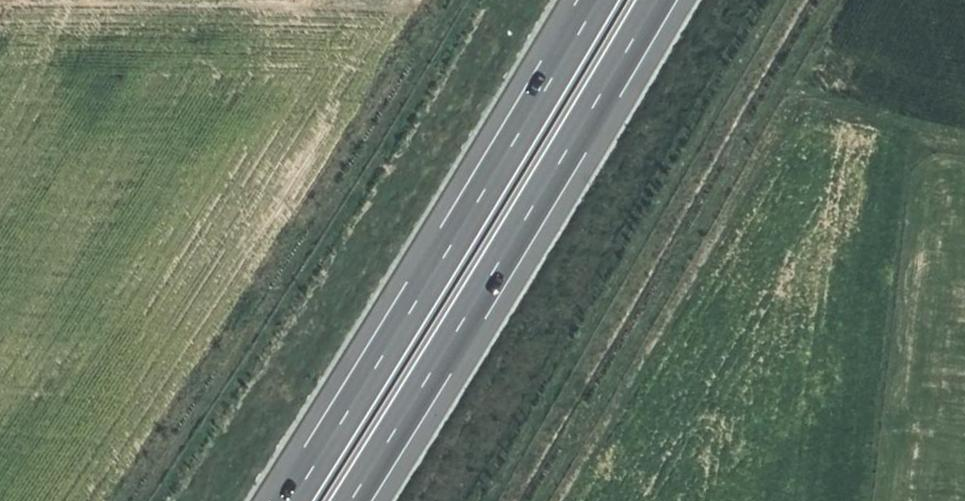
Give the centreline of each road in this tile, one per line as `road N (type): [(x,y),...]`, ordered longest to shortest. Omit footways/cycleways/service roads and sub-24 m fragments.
road 1 (motorway): [(598,0),(291,500)]
road 2 (motorway): [(349,500),(654,0)]
road 3 (track): [(450,0),(155,500)]

